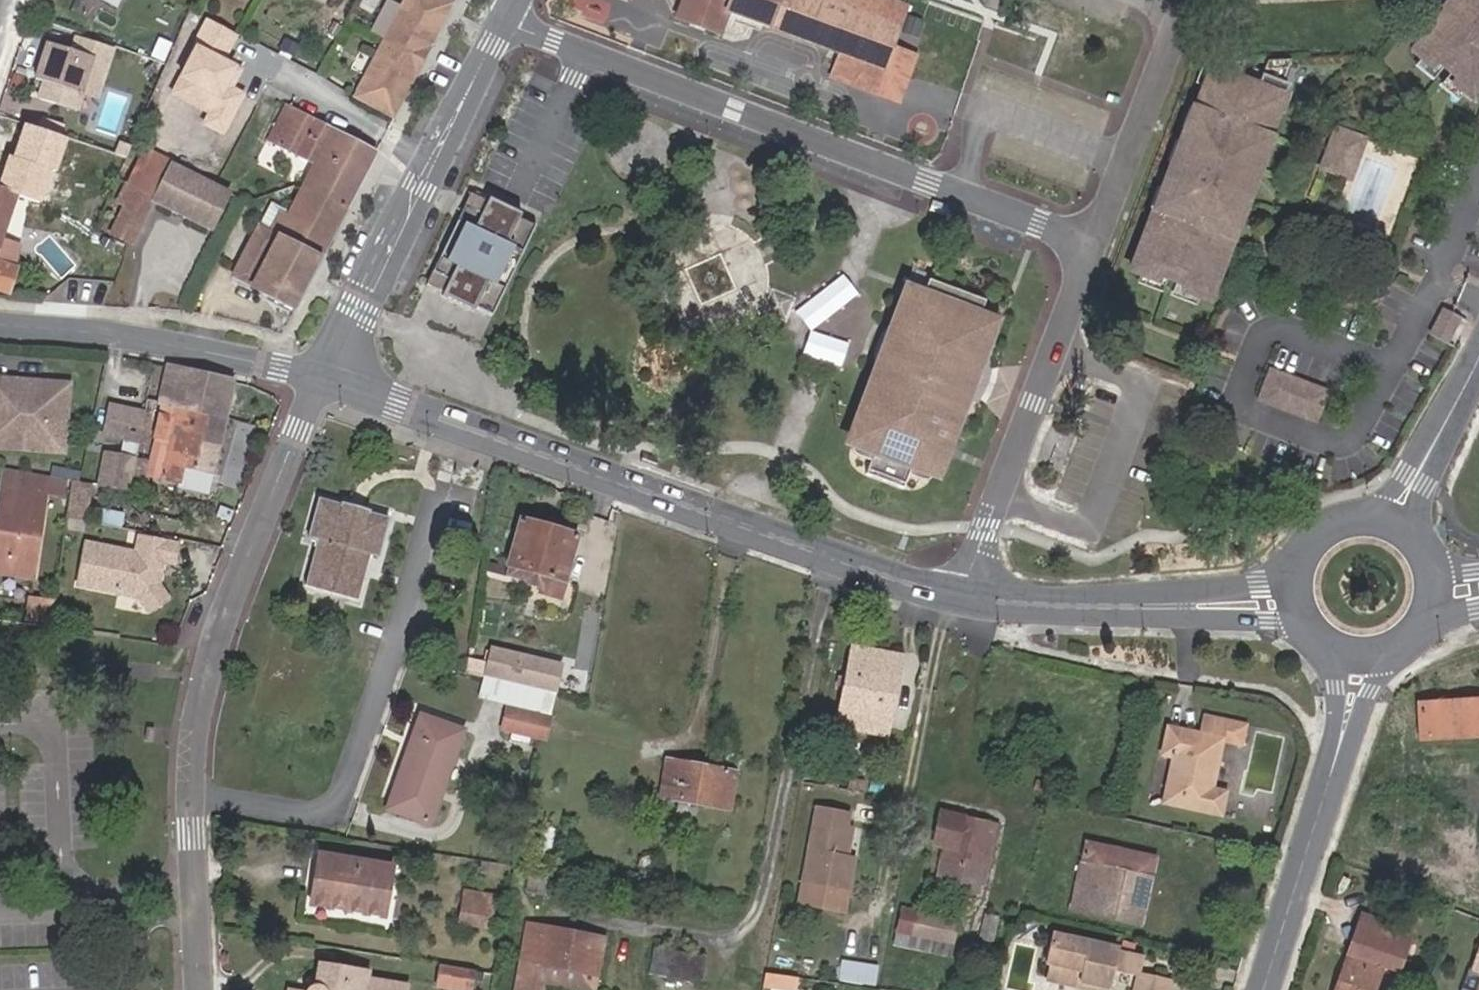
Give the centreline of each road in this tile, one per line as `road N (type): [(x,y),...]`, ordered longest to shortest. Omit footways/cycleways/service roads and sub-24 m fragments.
road 1 (tertiary): [(964,598),(320,378)]
road 2 (residential): [(320,378),(222,626),(195,723),(202,989)]
road 3 (residential): [(1094,245),(504,21)]
road 4 (residential): [(504,21),(320,378)]
road 5 (residential): [(1094,245),(964,598)]
road 6 (tertiary): [(320,378),(170,344),(0,323)]
road 7 (residential): [(1188,0),(1094,245)]
road 8 (tertiary): [(1338,760),(1265,989)]
road 9 (tertiary): [(1140,607),(964,598)]
road 10 (tertiary): [(1140,607),(1312,631)]
road 11 (tertiary): [(1296,568),(1262,587),(1140,607)]
road 12 (residential): [(1417,475),(1478,356)]
road 13 (tertiary): [(1338,760),(1389,651)]

